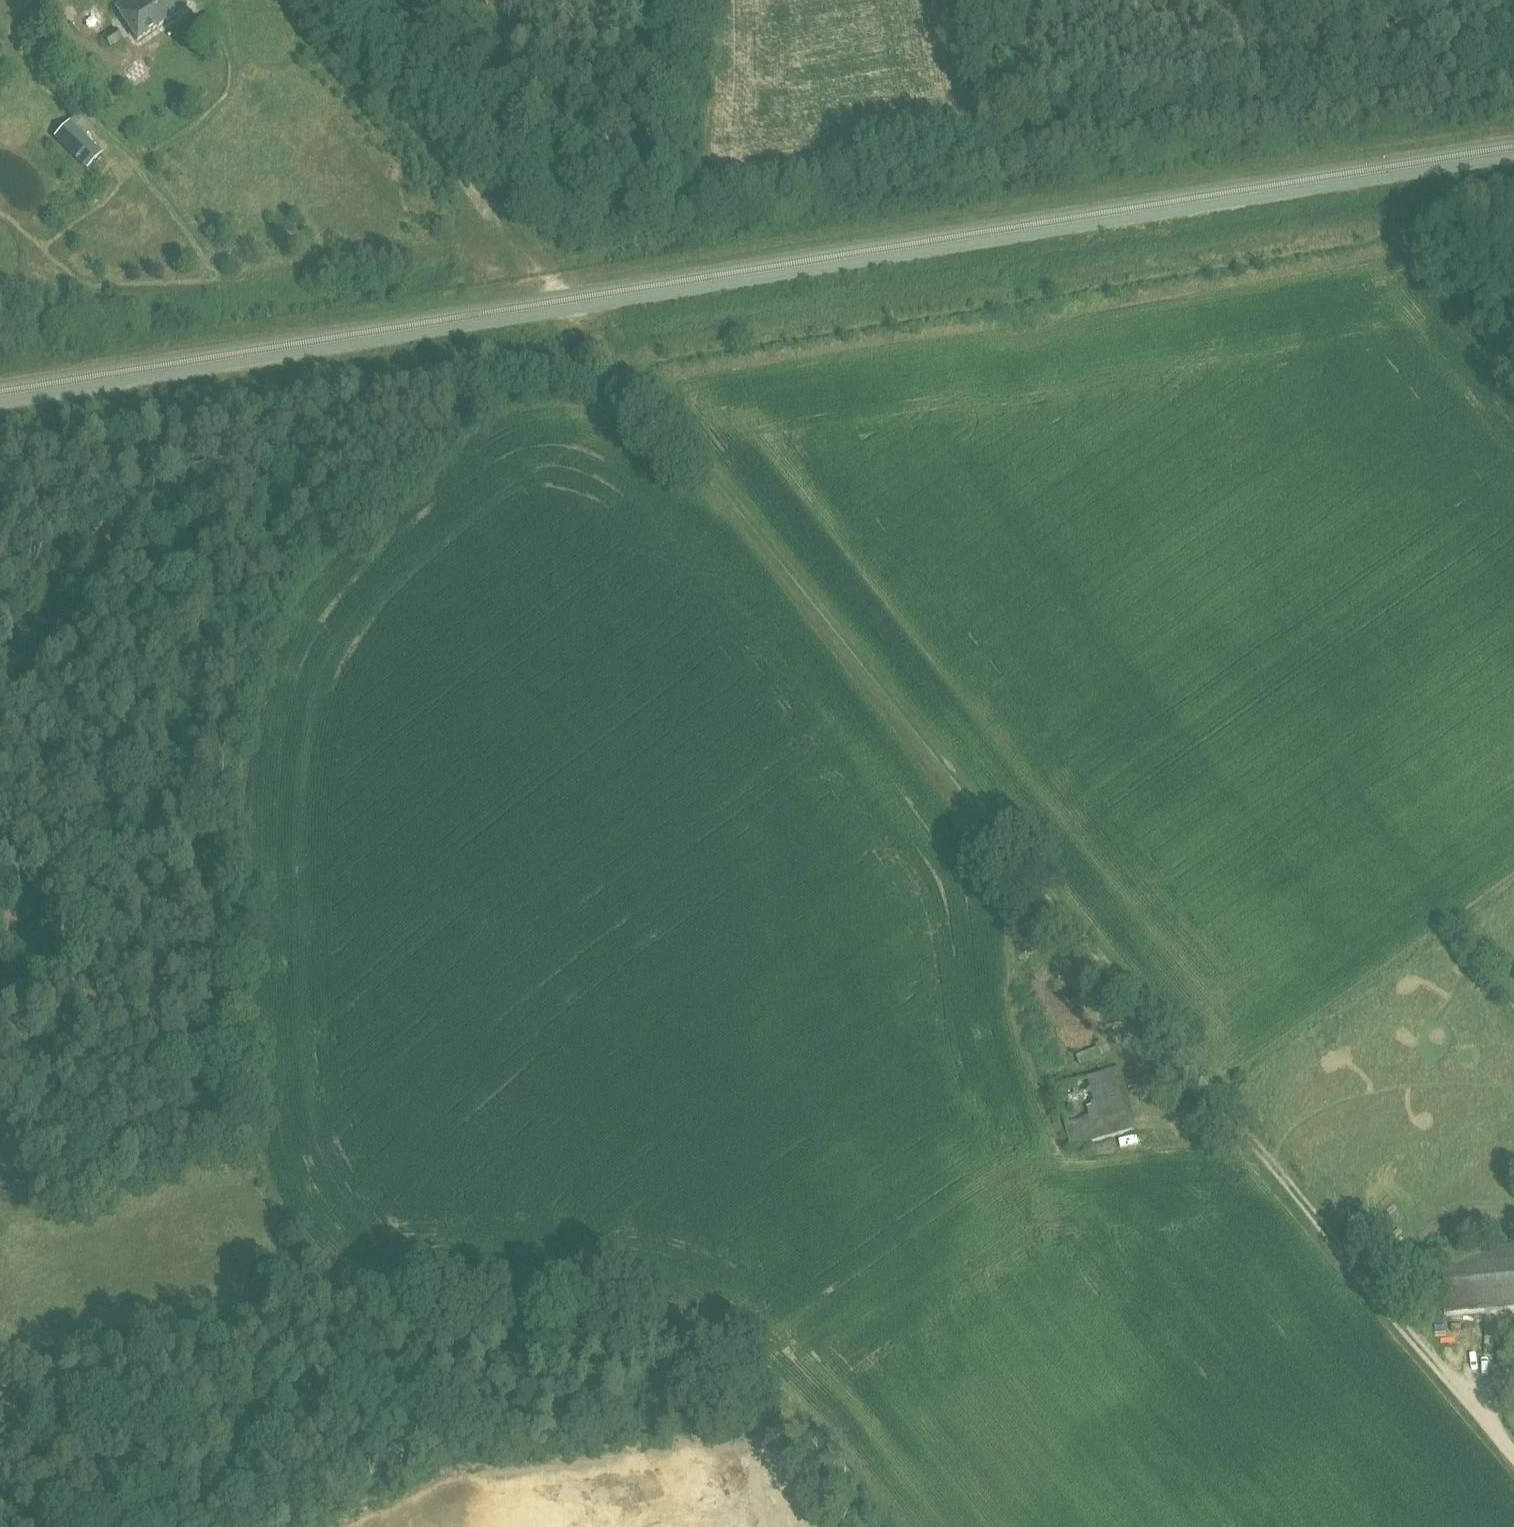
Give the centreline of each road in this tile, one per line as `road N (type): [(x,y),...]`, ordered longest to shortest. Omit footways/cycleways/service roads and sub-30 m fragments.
road 1 (track): [(652,405),(1513,1462)]
road 2 (track): [(0,493),(45,445),(72,439),(495,390)]
road 3 (track): [(110,287),(205,280),(464,236),(488,209)]
road 4 (track): [(301,0),(553,278)]
road 5 (track): [(652,405),(567,387),(488,394)]
road 6 (track): [(967,164),(952,0)]
road 7 (track): [(110,287),(51,259),(0,208)]

